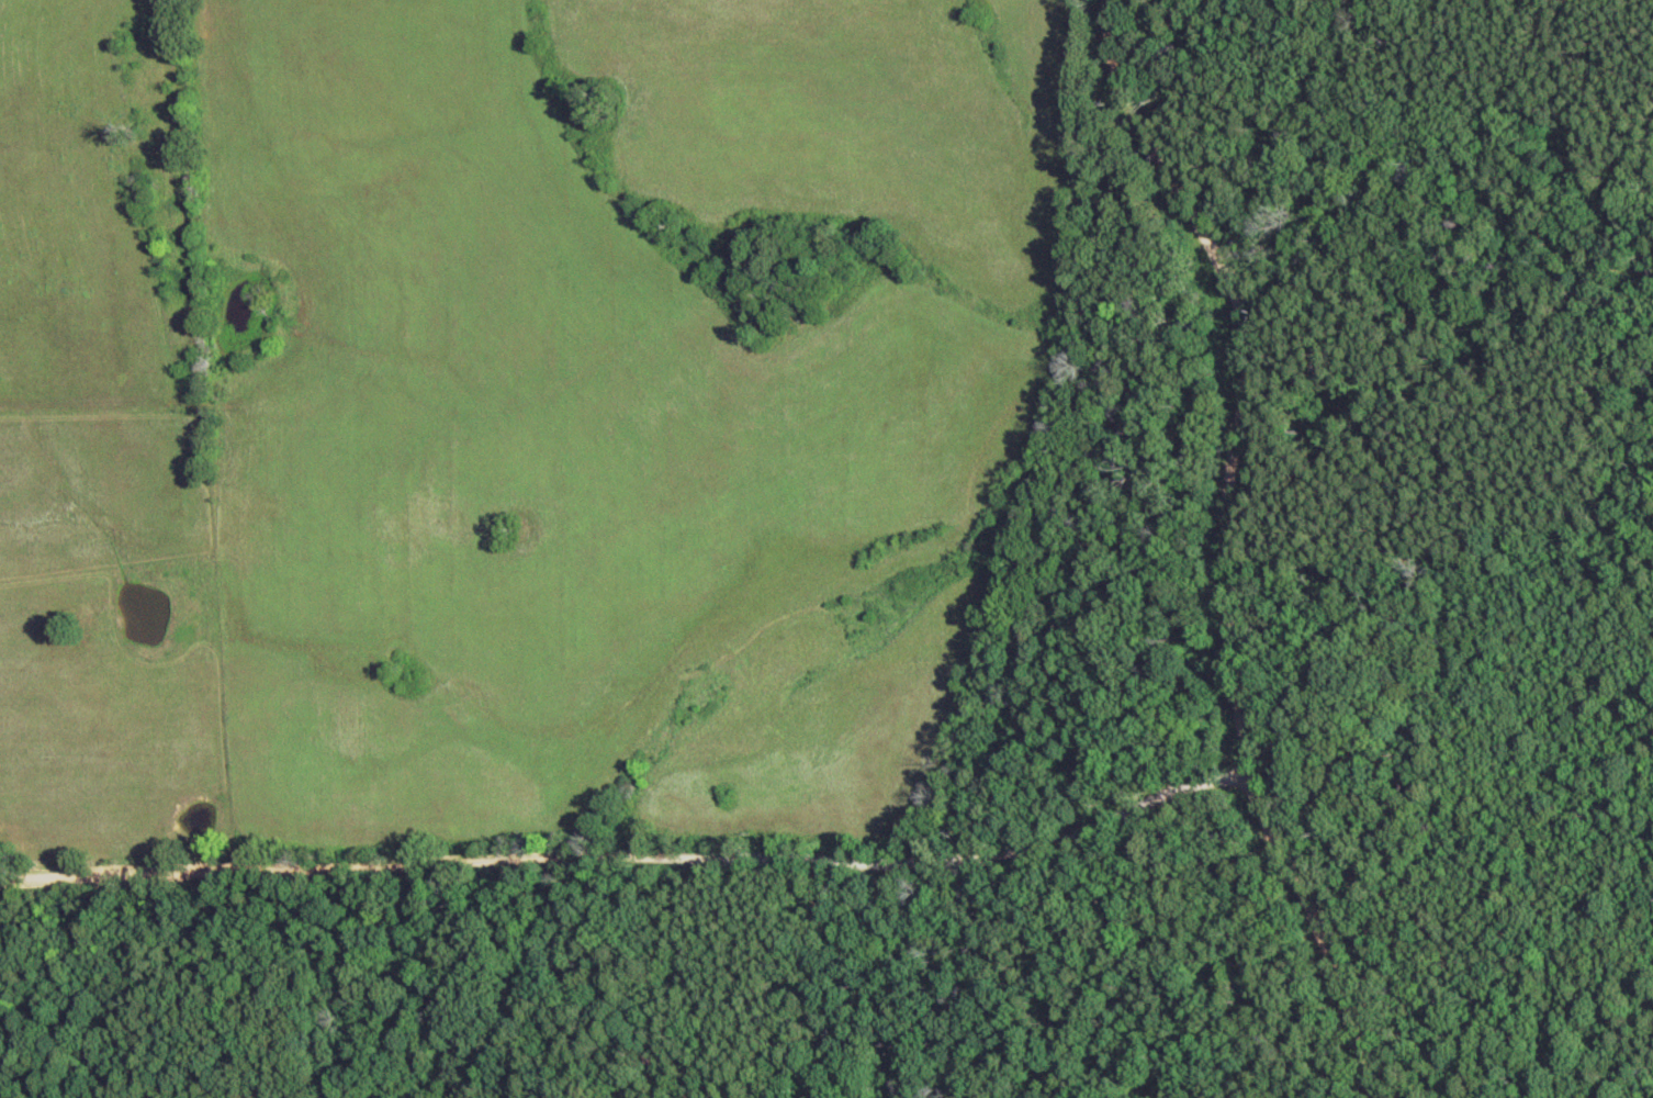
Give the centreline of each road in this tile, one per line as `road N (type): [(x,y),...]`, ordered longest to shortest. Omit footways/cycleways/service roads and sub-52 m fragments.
road 1 (residential): [(0,858),(765,854),(951,842),(1032,837),(1229,777)]
road 2 (residential): [(1355,1097),(1229,777),(1224,304),(1178,188),(1107,100),(1085,0)]

